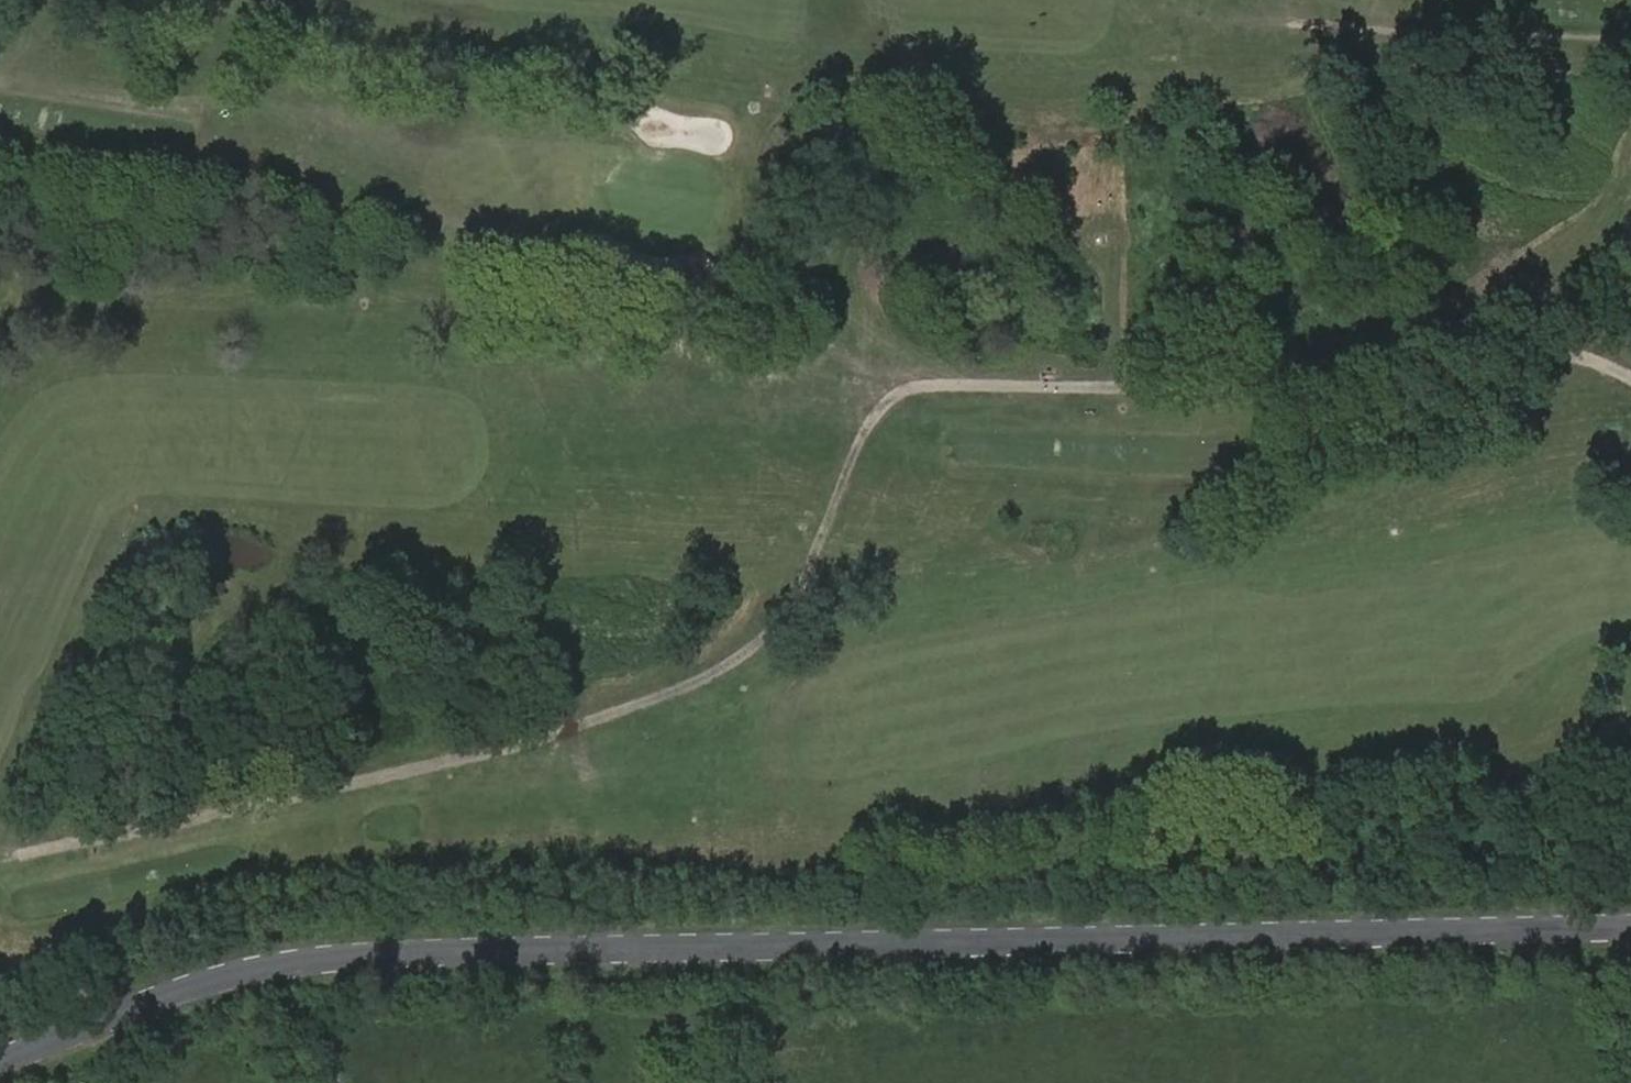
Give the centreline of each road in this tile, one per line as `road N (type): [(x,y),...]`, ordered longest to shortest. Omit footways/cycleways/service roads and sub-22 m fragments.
road 1 (unclassified): [(0,1061),(204,985),(356,952),(1630,925)]

